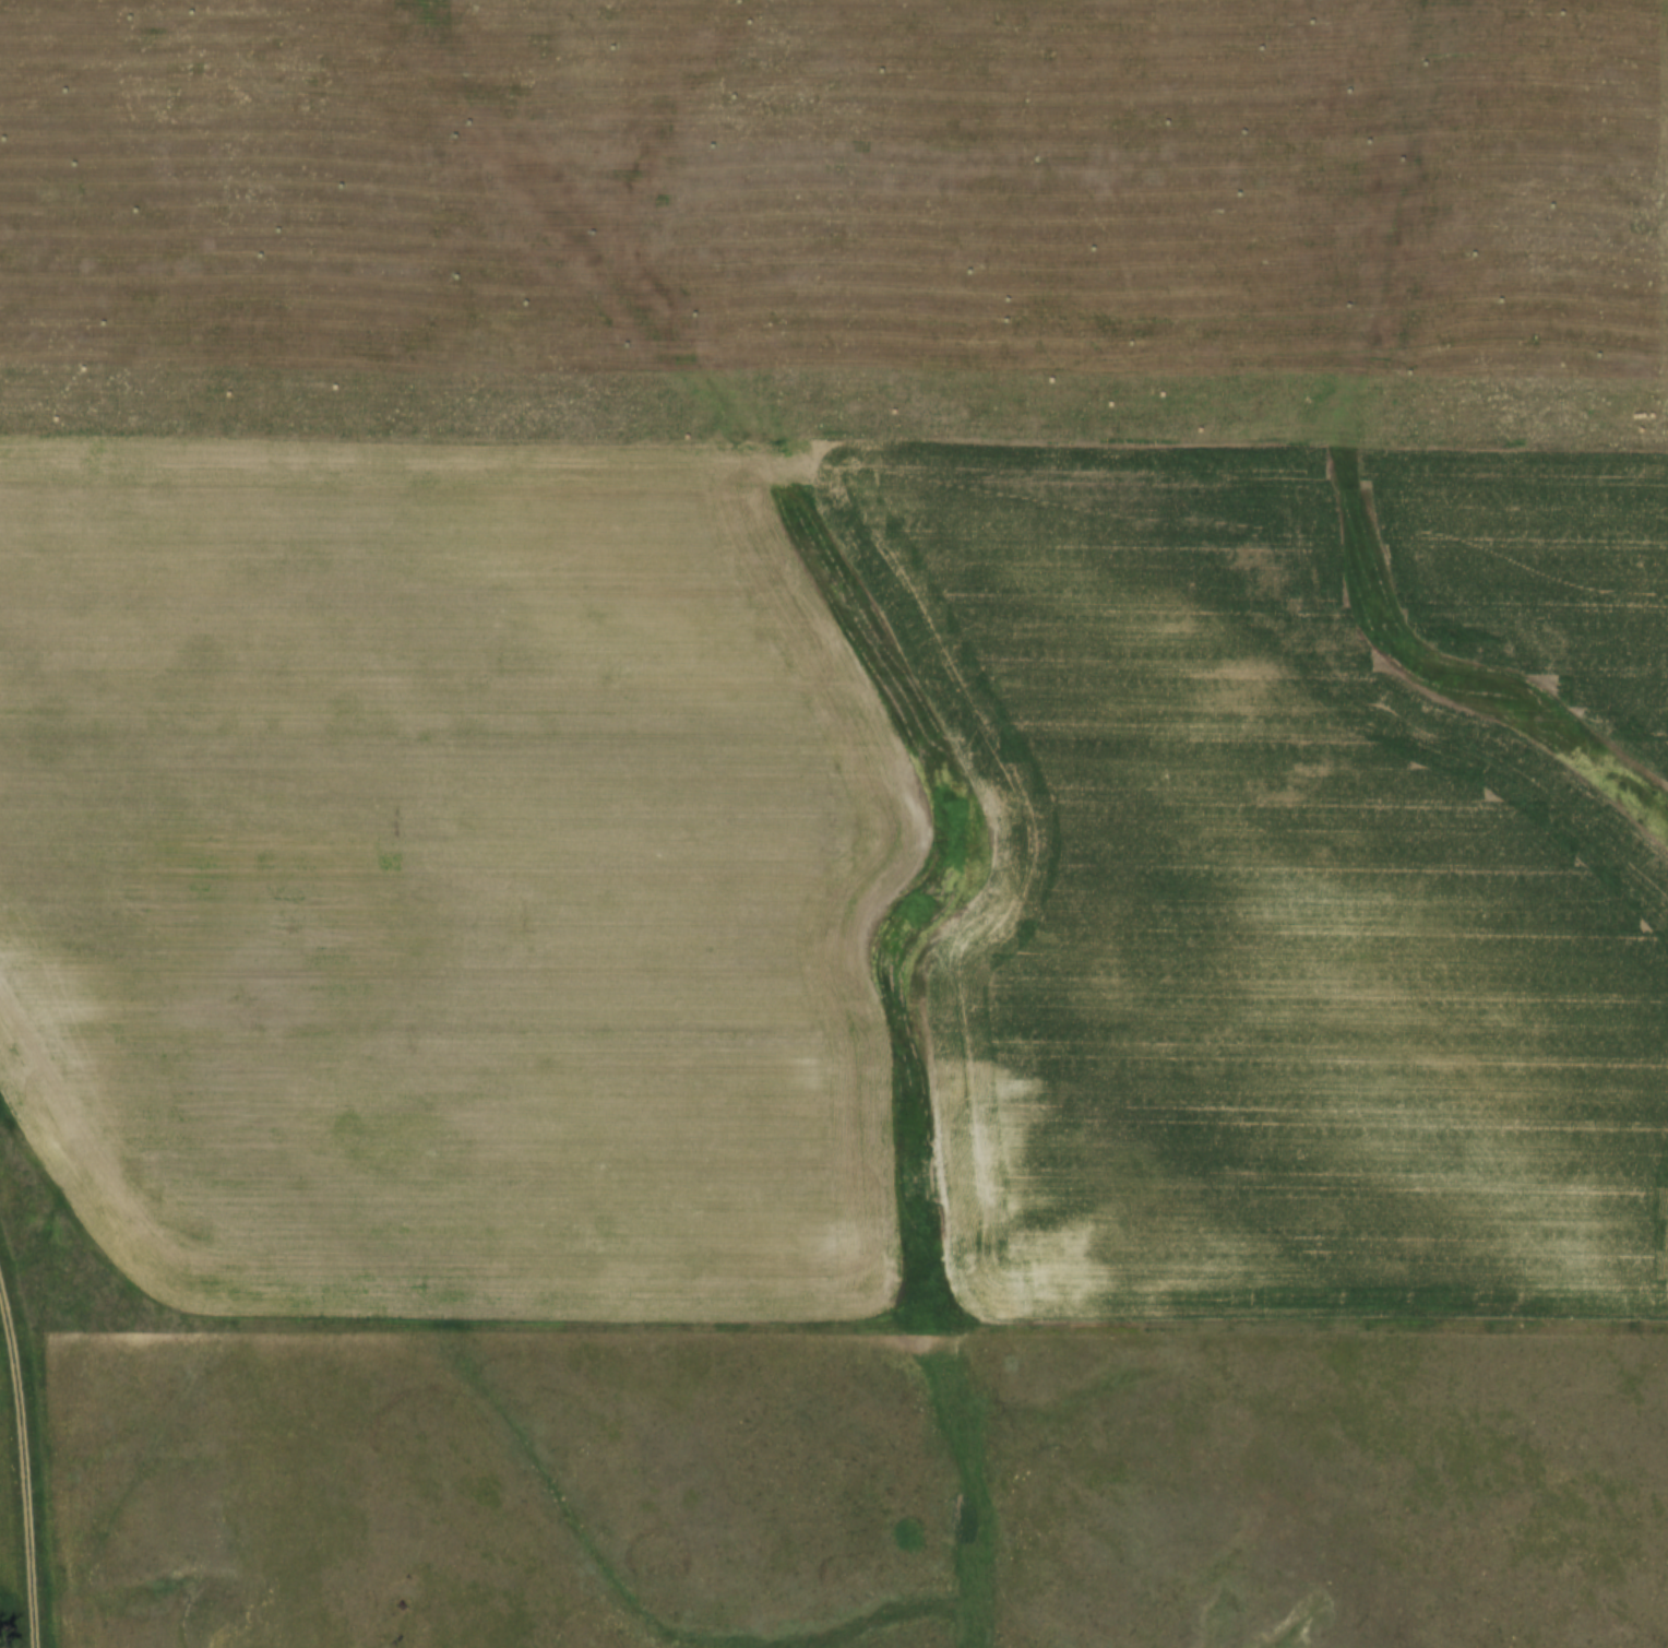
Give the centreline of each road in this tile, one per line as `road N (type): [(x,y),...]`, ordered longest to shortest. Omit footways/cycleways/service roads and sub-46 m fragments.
road 1 (residential): [(37,1647),(23,1389),(0,1275)]

